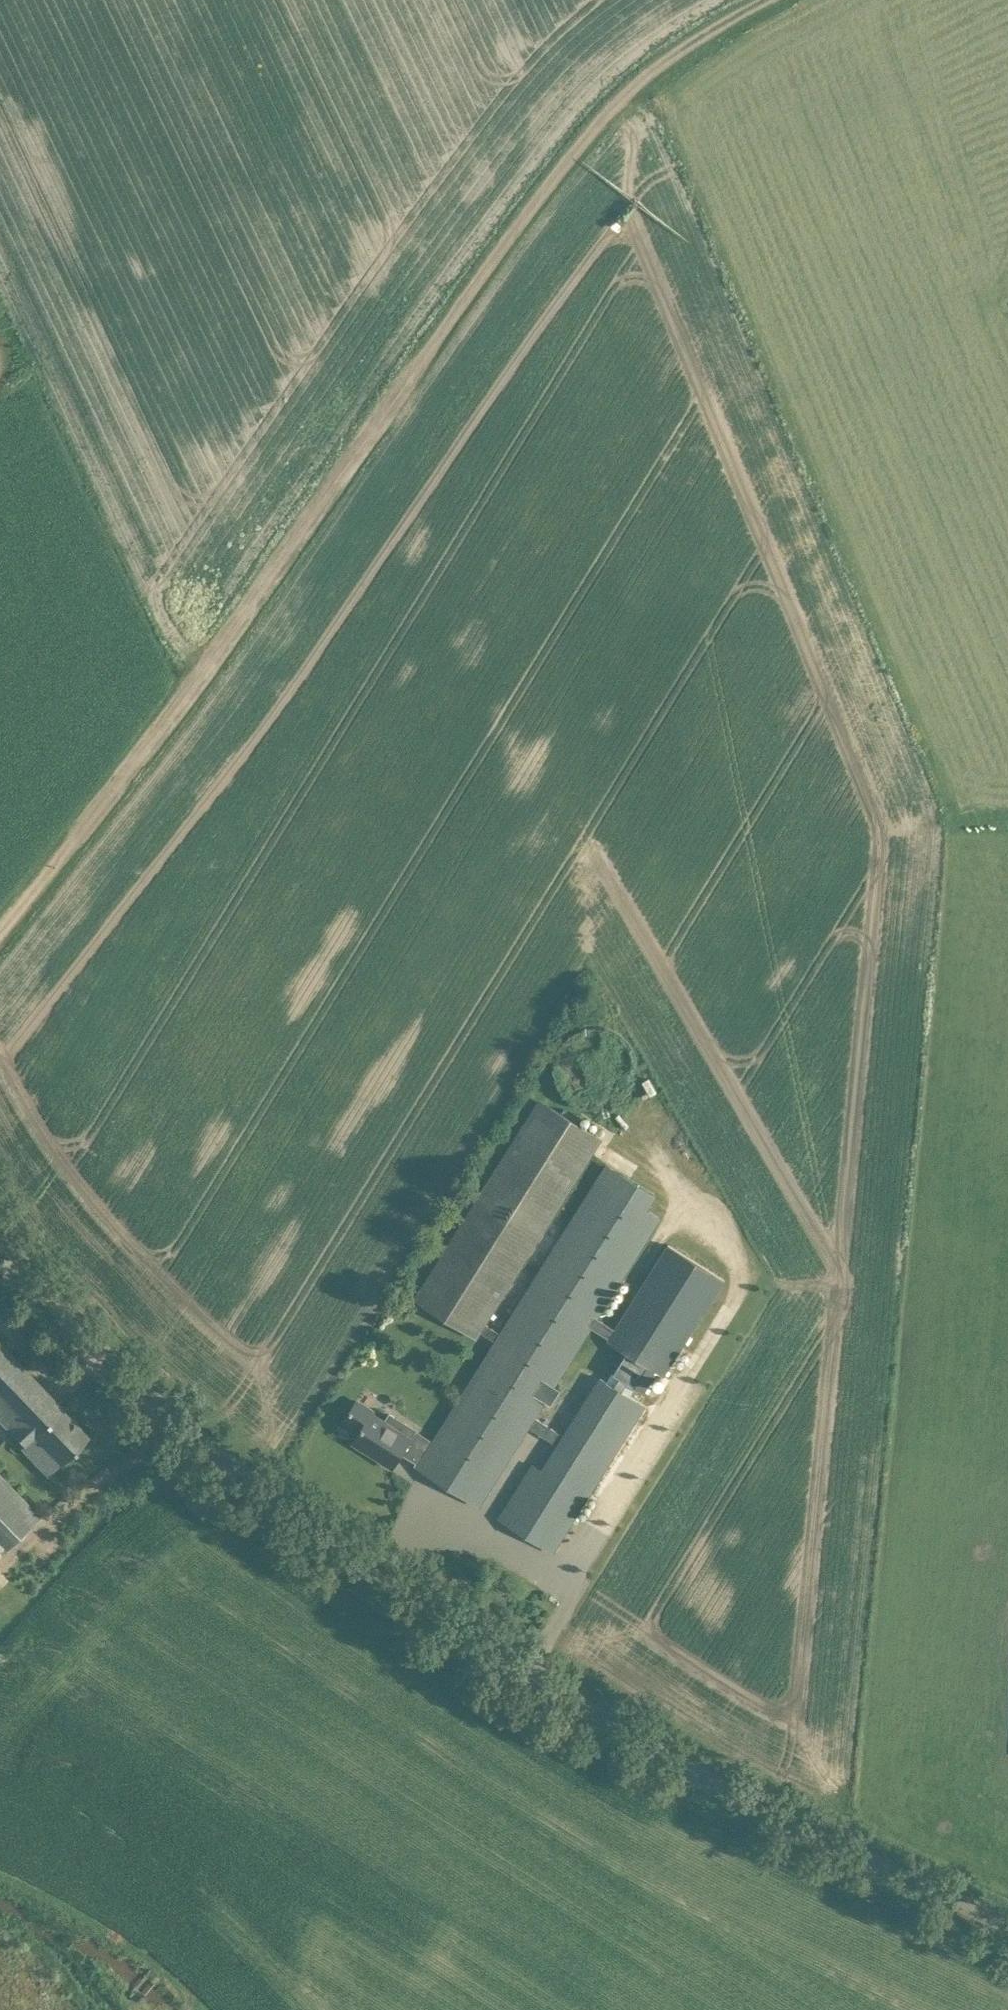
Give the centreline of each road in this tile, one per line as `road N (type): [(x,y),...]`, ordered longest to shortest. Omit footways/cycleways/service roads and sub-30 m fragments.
road 1 (track): [(780,0),(681,53),(594,131),(114,799),(0,936)]
road 2 (unclassified): [(1007,1925),(695,1770),(377,1576),(229,1470),(56,1306),(0,1238)]

